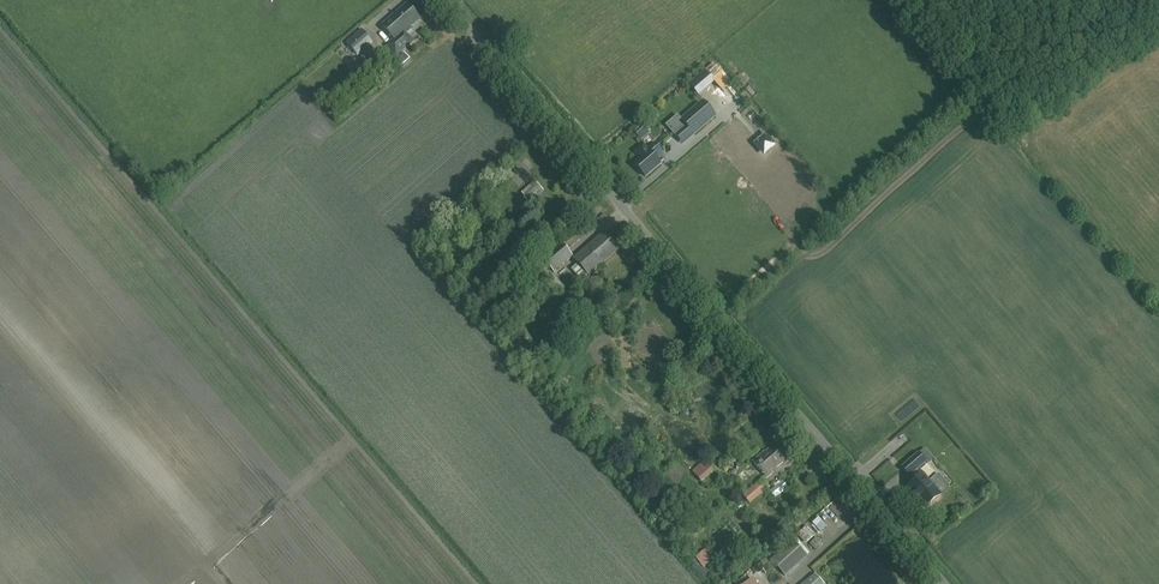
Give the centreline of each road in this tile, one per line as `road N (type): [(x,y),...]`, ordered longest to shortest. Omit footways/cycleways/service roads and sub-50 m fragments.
road 1 (unclassified): [(946,583),(445,0)]

